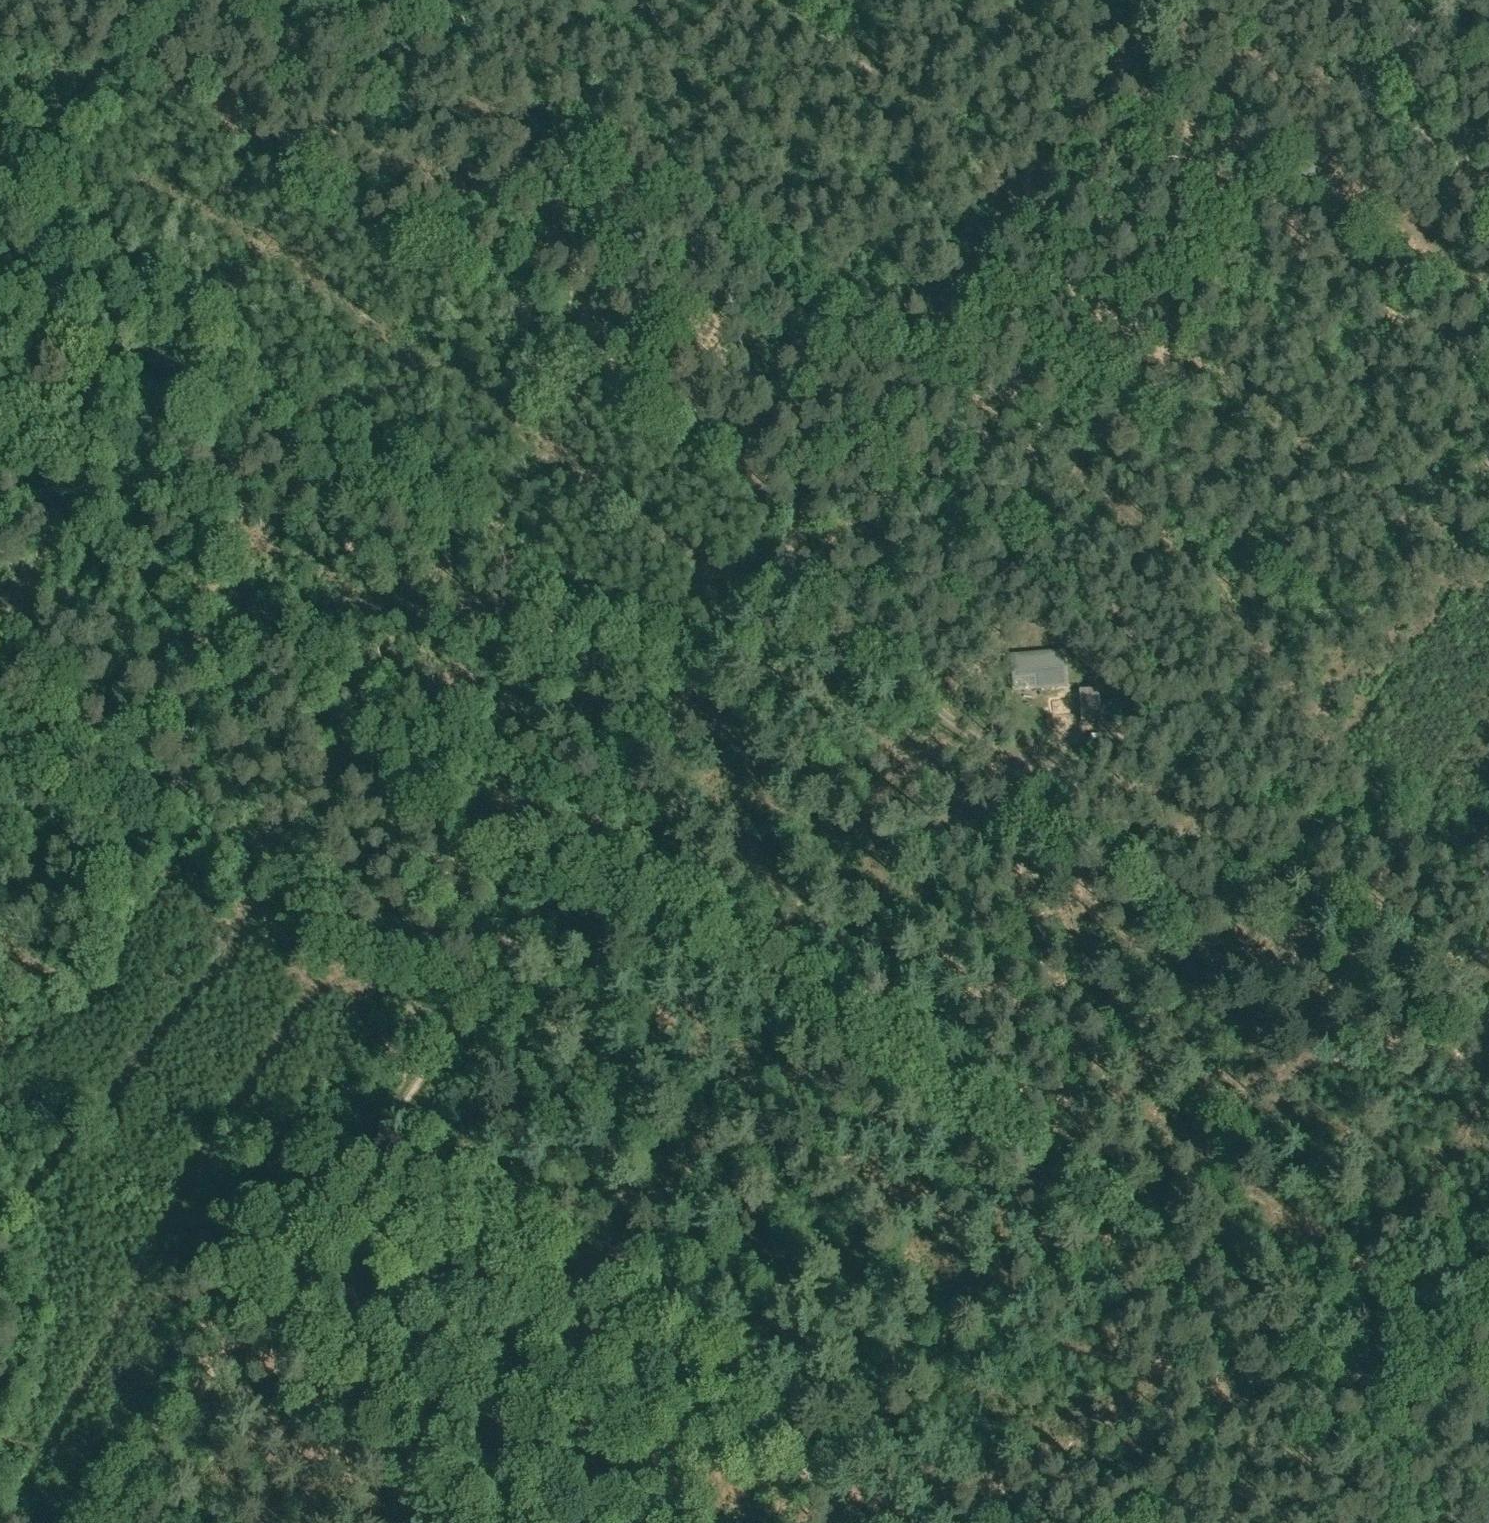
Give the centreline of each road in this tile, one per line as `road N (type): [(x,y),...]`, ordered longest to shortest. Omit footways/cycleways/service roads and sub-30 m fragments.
road 1 (track): [(1028,212),(1179,0)]

